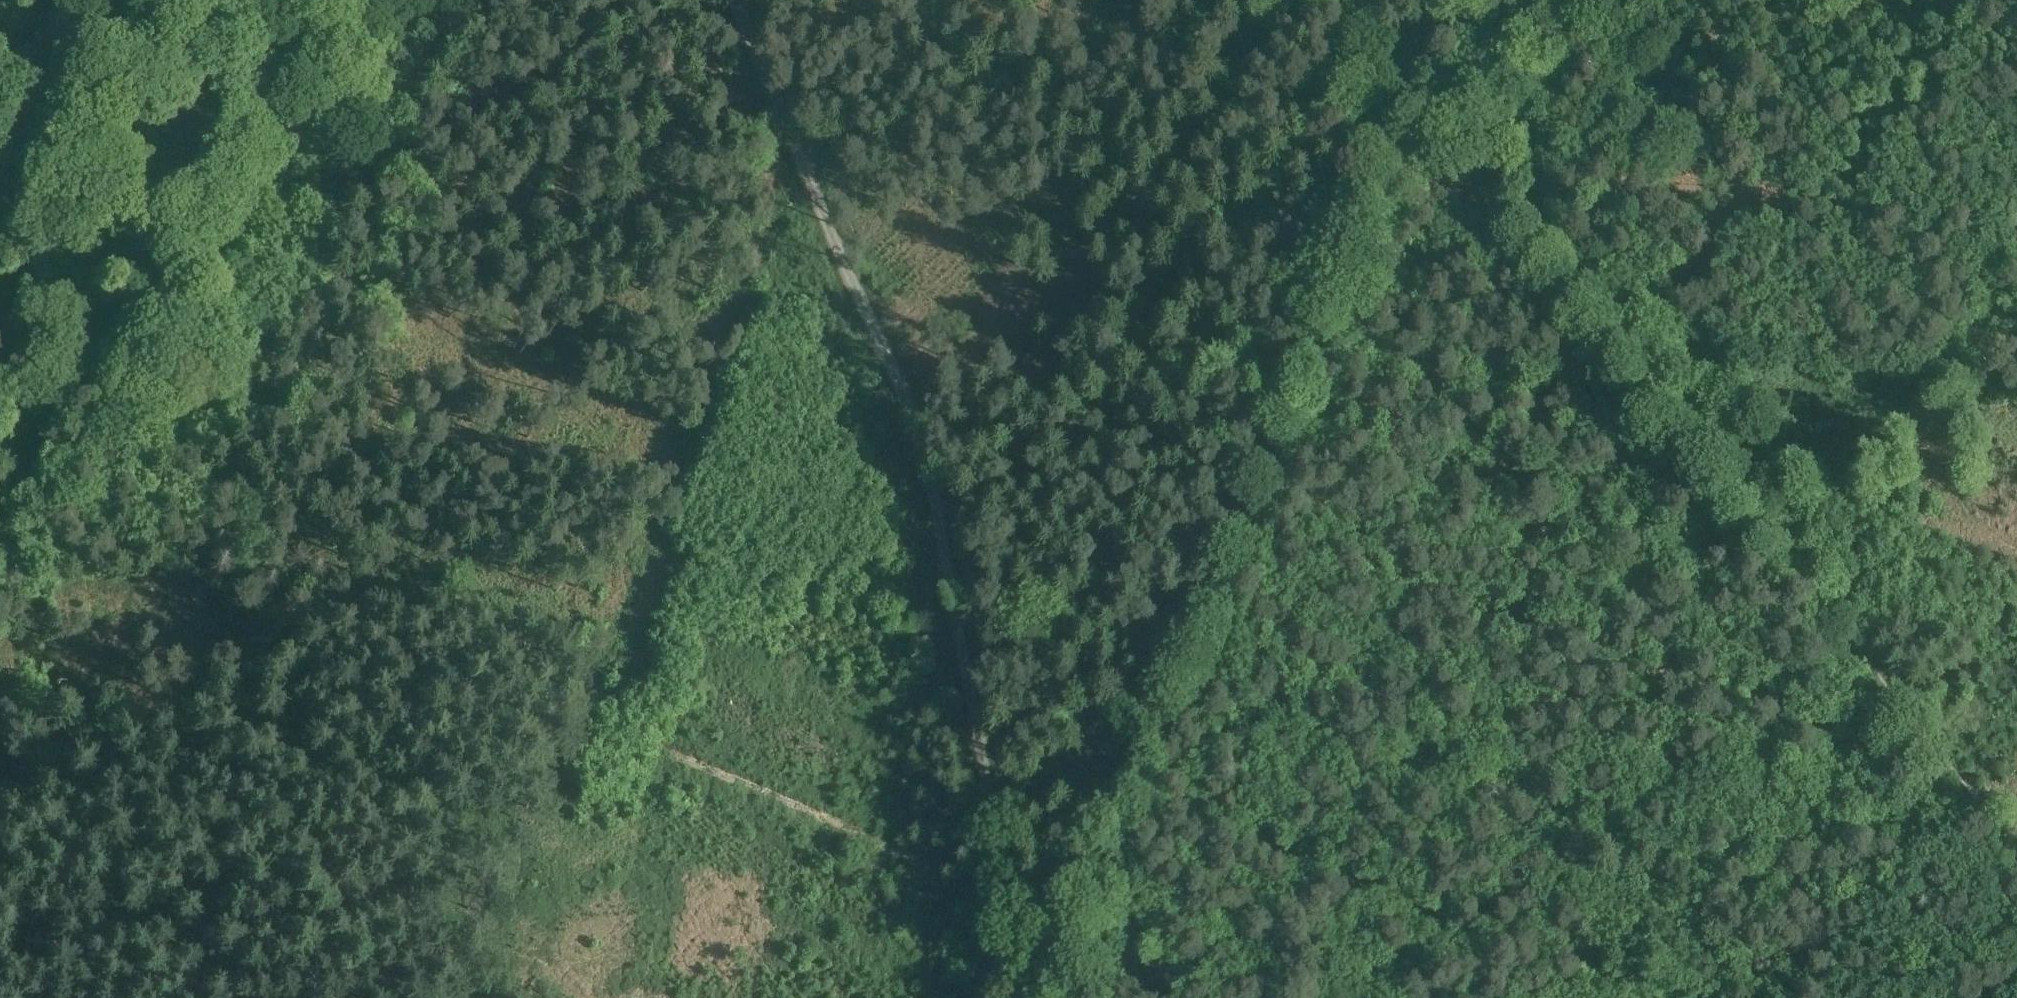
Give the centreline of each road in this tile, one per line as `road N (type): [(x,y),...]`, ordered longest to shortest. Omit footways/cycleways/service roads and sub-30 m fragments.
road 1 (track): [(1034,997),(1436,0)]
road 2 (track): [(999,997),(988,794),(935,499),(902,392),(737,0)]
road 3 (track): [(0,291),(55,322),(168,411),(229,506),(241,597),(205,689),(0,828)]
road 4 (track): [(1793,997),(1977,817)]

